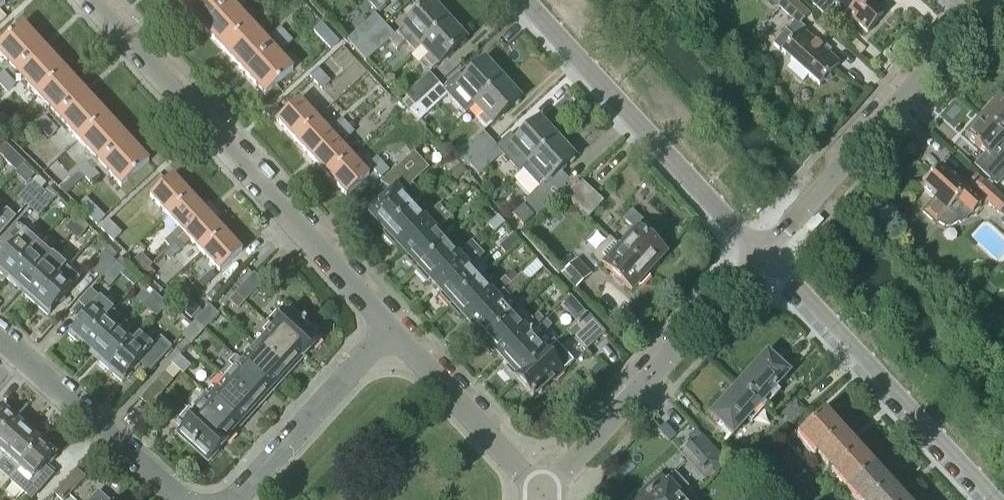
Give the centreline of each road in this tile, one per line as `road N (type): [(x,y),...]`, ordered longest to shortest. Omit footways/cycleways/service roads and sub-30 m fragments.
road 1 (residential): [(391,334),(90,0)]
road 2 (residential): [(764,253),(525,0)]
road 3 (residential): [(764,253),(993,1)]
road 4 (residential): [(994,499),(764,253)]
road 5 (residential): [(546,495),(764,253)]
road 6 (residential): [(181,499),(0,337)]
road 7 (residential): [(236,499),(391,334)]
road 8 (residential): [(546,495),(391,334)]

